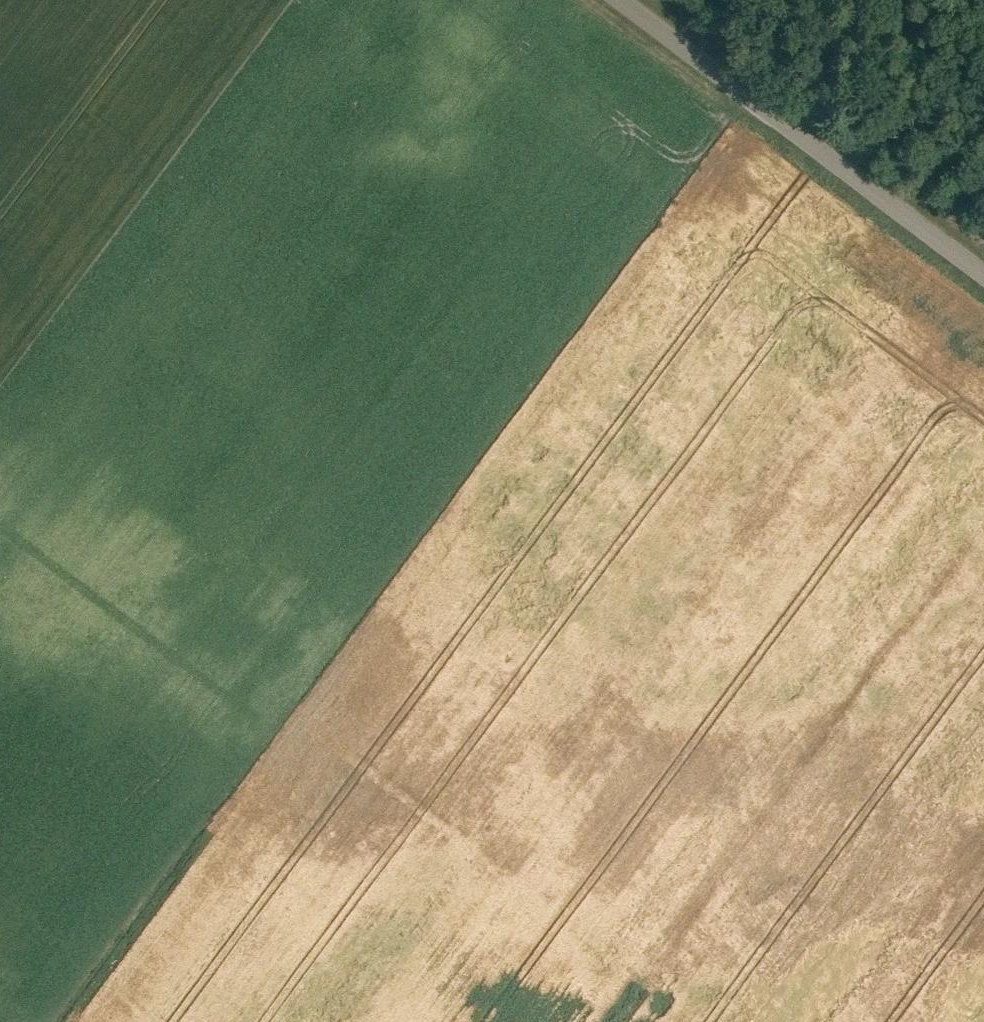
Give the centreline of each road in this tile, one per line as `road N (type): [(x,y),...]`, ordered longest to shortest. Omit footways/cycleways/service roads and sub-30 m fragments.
road 1 (unclassified): [(983,275),(620,0)]

